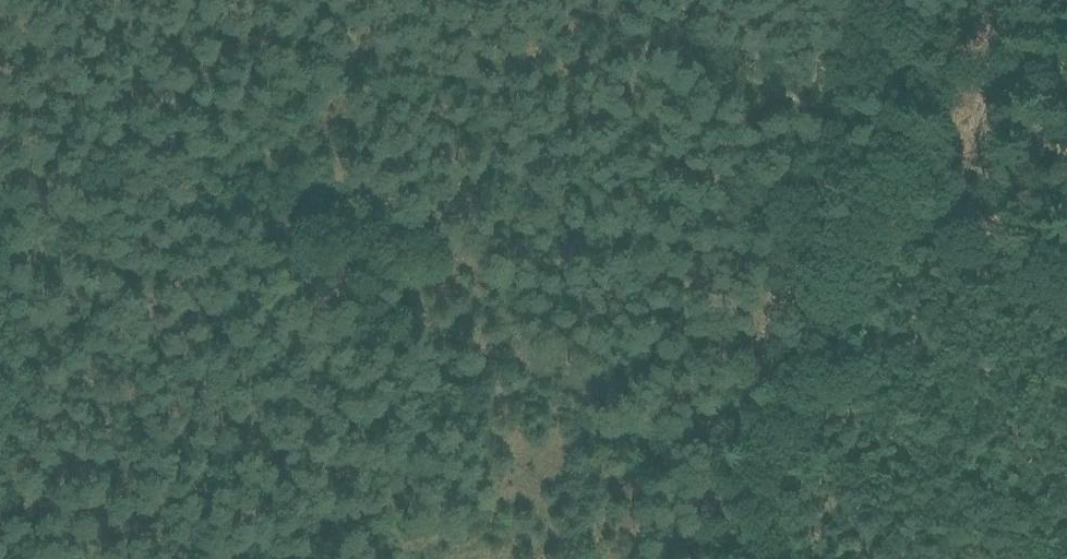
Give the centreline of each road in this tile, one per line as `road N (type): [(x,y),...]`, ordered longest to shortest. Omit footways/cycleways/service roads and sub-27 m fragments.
road 1 (track): [(758,428),(430,333),(218,186),(97,137),(0,119)]
road 2 (track): [(713,558),(906,0)]
road 3 (track): [(865,119),(565,0)]
road 4 (track): [(0,471),(242,558)]

